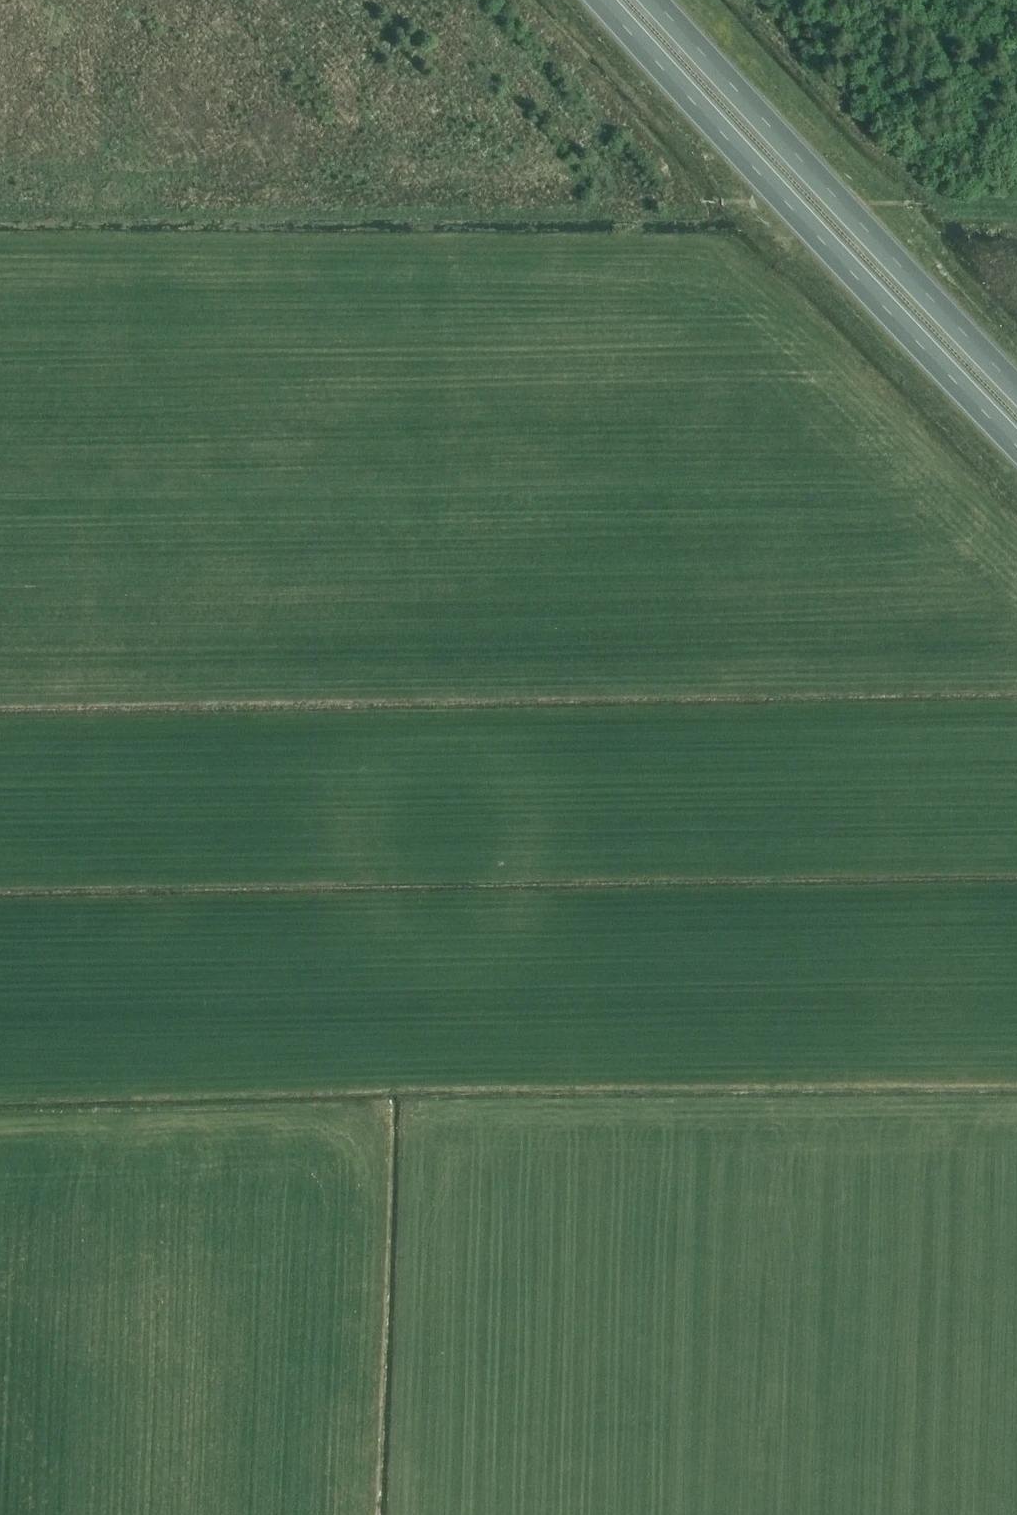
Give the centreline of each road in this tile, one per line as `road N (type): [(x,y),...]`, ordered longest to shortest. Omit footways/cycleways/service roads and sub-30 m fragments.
road 1 (trunk): [(600,0),(1016,447)]
road 2 (trunk): [(1016,388),(655,0)]

